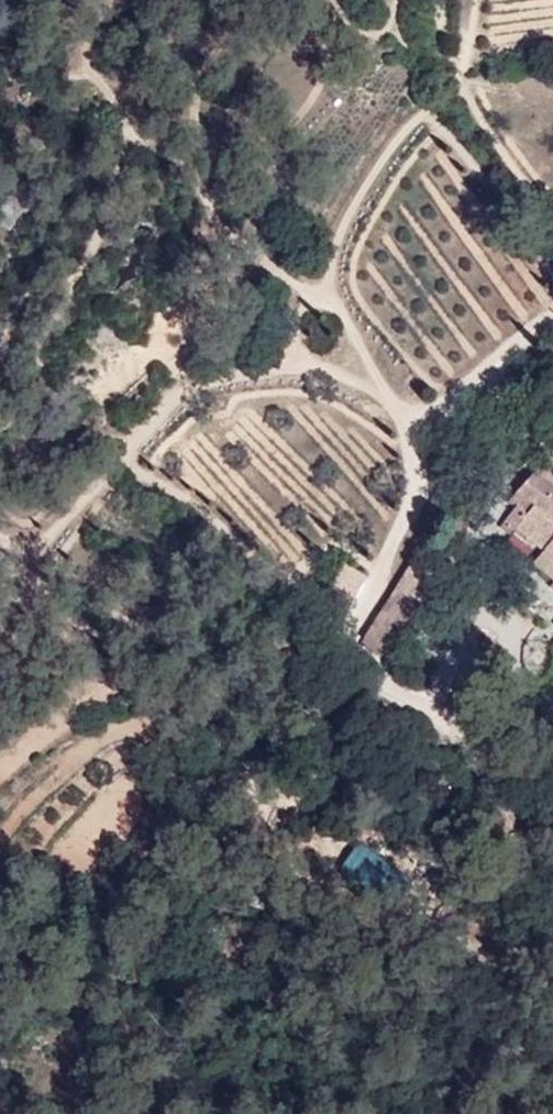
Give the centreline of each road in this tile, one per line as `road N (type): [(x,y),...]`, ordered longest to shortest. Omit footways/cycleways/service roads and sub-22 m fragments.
road 1 (track): [(0,546),(35,565),(197,401),(301,360),(410,412),(459,392),(552,314)]

